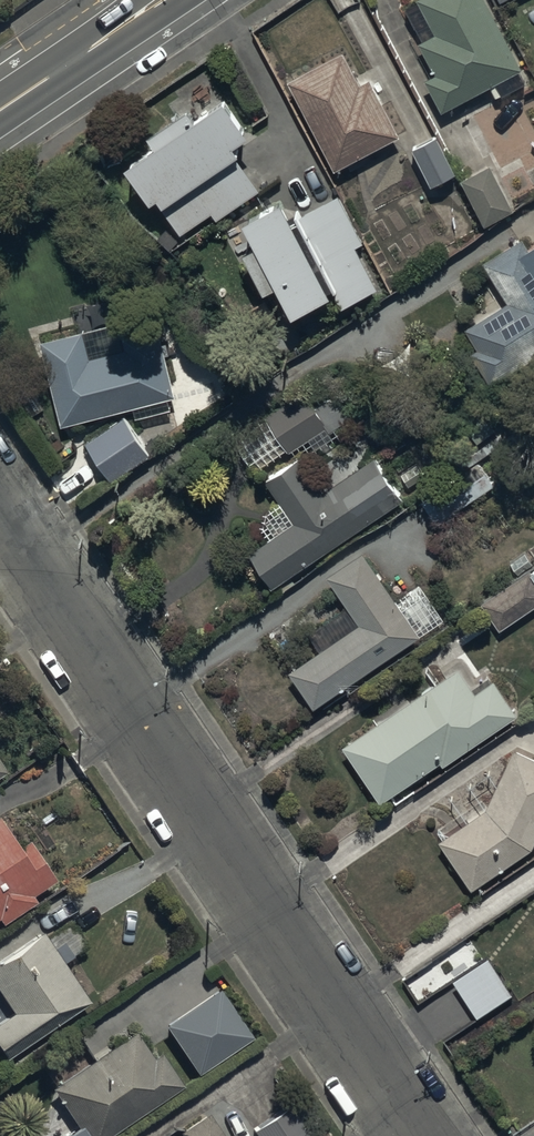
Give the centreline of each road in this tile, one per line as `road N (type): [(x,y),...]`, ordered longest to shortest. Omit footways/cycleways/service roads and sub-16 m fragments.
road 1 (residential): [(419,1135),(0,520)]
road 2 (secondary): [(0,113),(163,0)]

